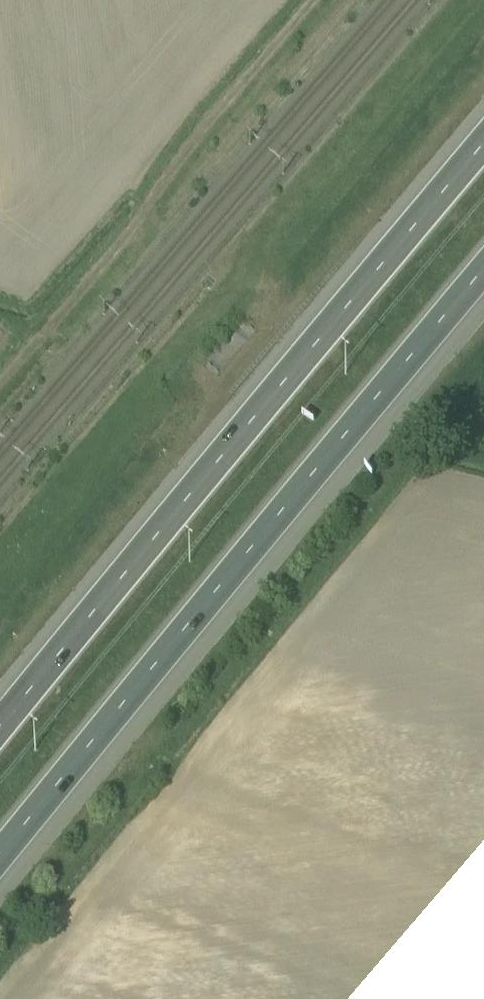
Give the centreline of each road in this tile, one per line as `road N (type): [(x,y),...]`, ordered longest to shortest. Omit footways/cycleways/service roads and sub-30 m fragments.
road 1 (motorway): [(0,858),(483,268)]
road 2 (motorway): [(483,141),(0,726)]

